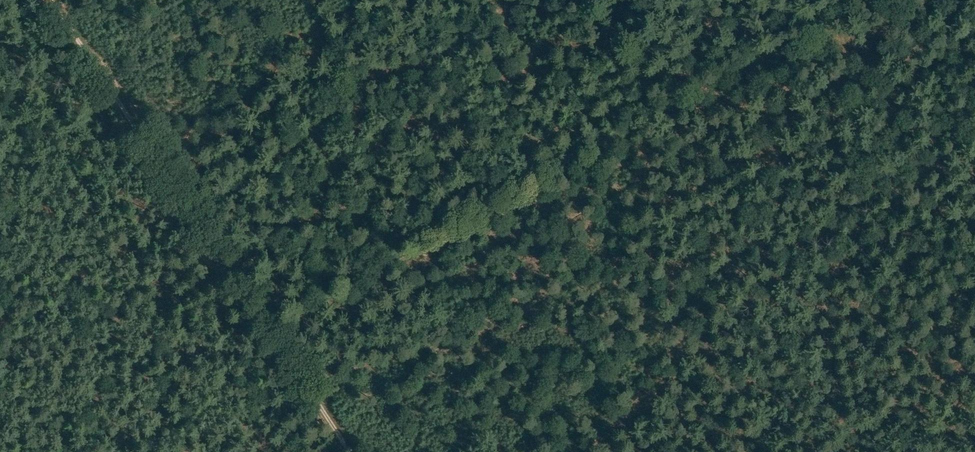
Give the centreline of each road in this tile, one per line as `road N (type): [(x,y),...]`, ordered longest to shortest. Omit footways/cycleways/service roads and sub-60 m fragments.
road 1 (track): [(847,0),(268,335)]
road 2 (track): [(45,0),(347,451)]

